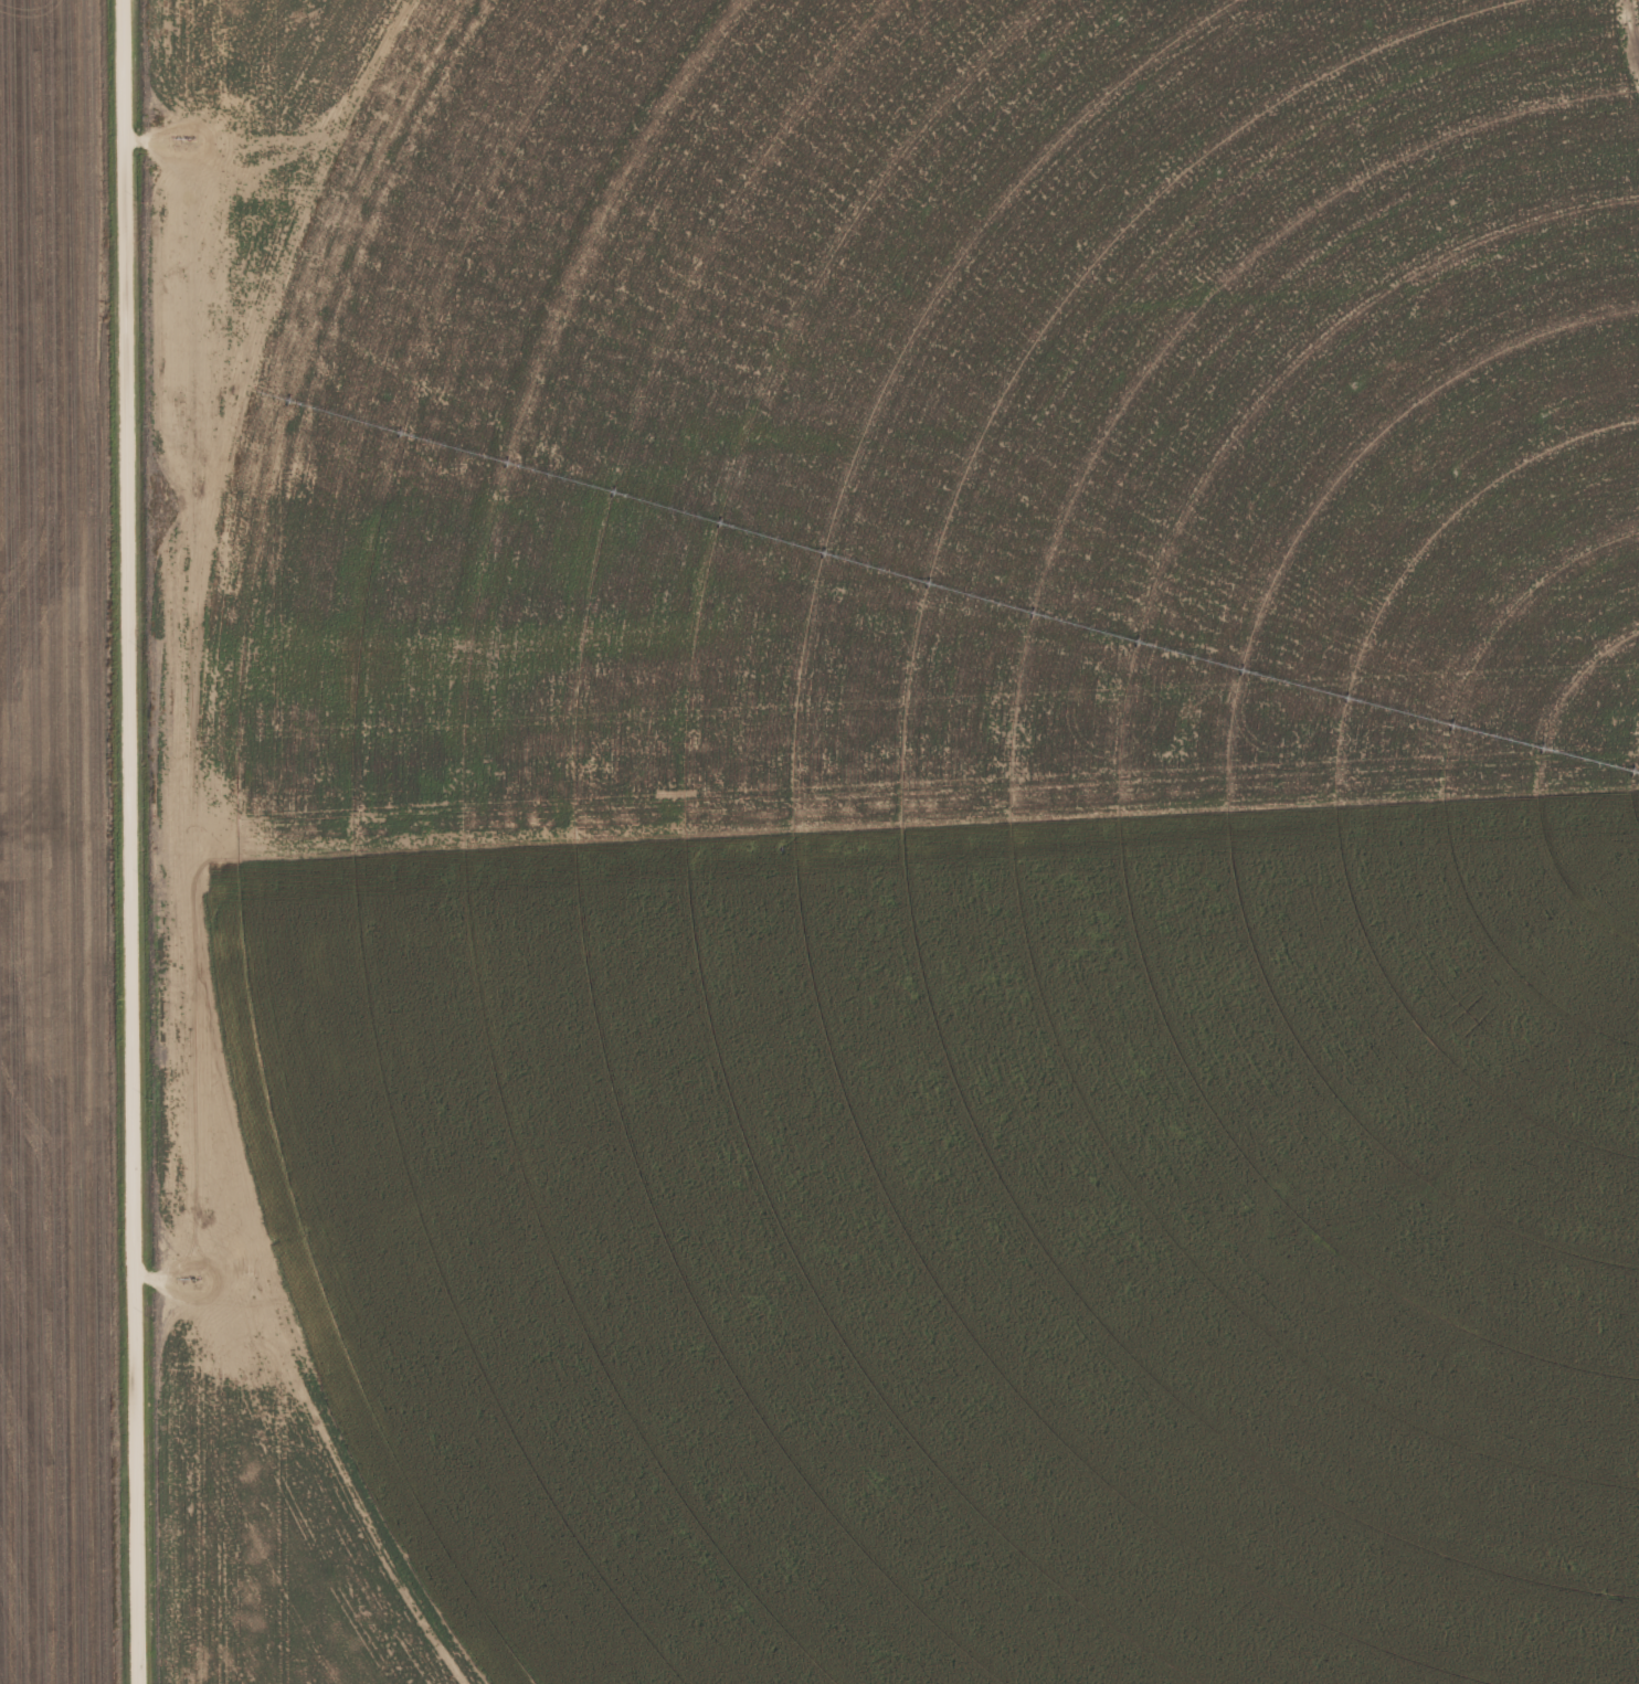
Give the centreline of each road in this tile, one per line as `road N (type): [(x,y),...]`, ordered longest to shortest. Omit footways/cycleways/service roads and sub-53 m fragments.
road 1 (residential): [(149,1683),(132,0)]

